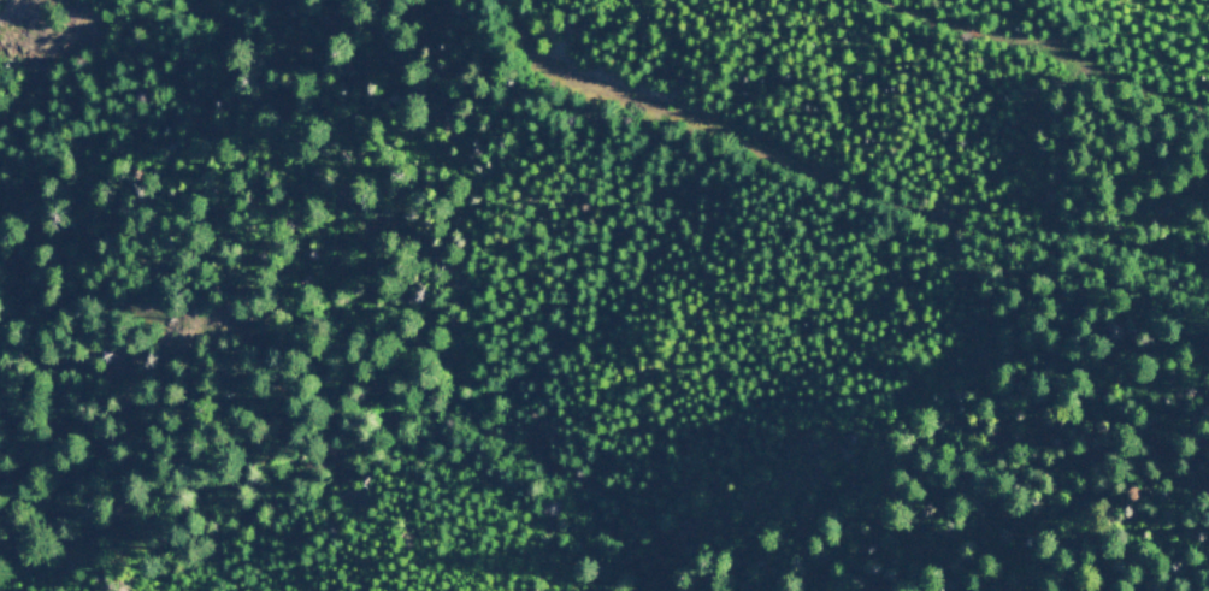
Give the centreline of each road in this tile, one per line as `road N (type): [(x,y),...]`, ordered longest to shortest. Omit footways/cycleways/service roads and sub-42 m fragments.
road 1 (track): [(1208,180),(1174,193),(1038,178),(814,49),(700,0)]

